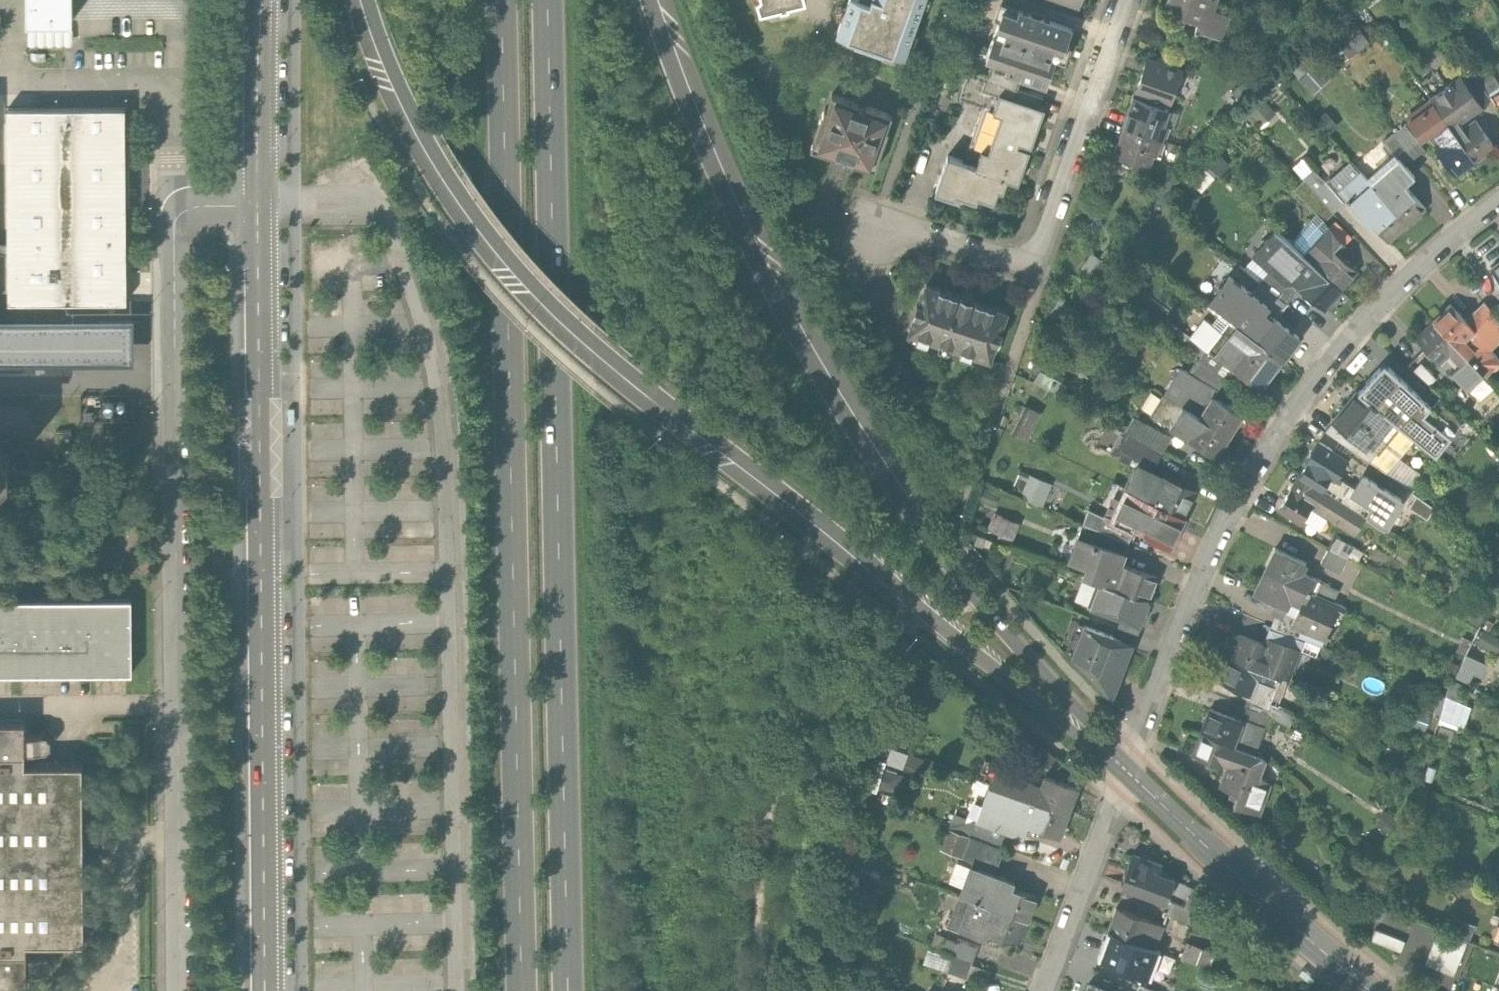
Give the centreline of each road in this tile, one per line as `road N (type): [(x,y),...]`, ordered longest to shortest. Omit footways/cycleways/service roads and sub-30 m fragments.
road 1 (trunk): [(360,0),(425,152),(536,298),(588,348),(1124,771)]
road 2 (trunk): [(569,990),(546,0)]
road 3 (trunk): [(502,0),(521,990)]
road 4 (trunk): [(1124,771),(863,450),(749,241),(652,0)]
road 5 (unclassified): [(257,208),(190,209),(174,223),(178,990)]
road 6 (tertiary): [(257,208),(264,990)]
road 7 (residential): [(1498,204),(1395,290),(1326,367),(1262,458),(1184,613),(1124,771)]
road 8 (residential): [(1128,0),(1033,269),(919,229),(876,229)]
road 9 (secondary): [(1371,990),(1124,771)]
road 10 (residential): [(1124,771),(1041,990)]
road 11 (tertiary): [(257,86),(257,208)]

